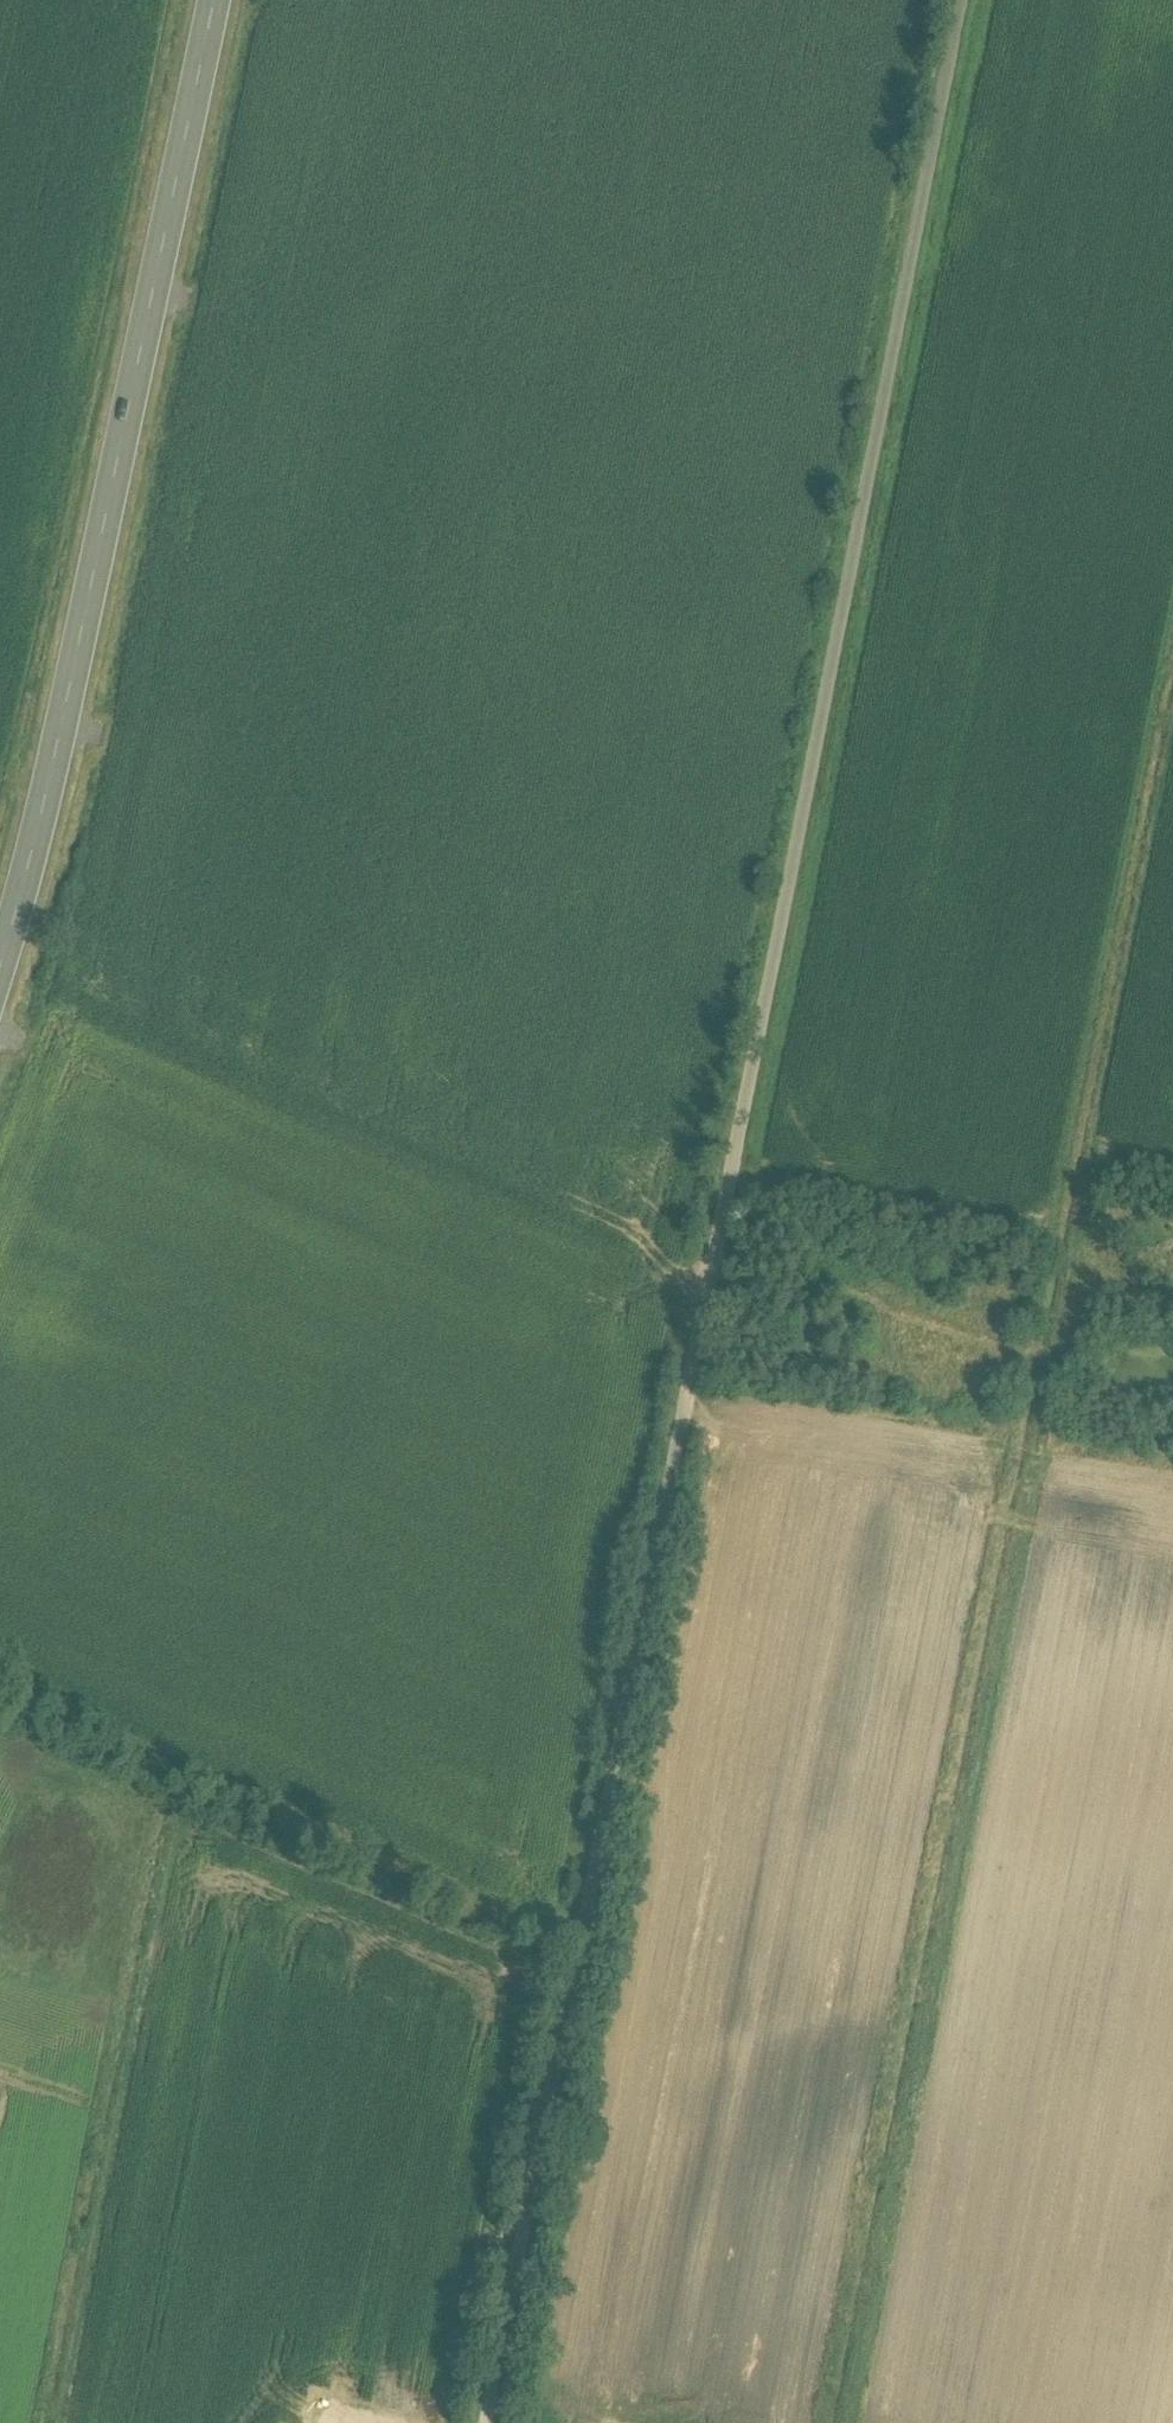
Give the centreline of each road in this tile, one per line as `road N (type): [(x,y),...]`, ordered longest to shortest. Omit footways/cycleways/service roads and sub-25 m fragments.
road 1 (track): [(962,0),(495,2422)]
road 2 (primary): [(0,973),(46,813),(216,0)]

